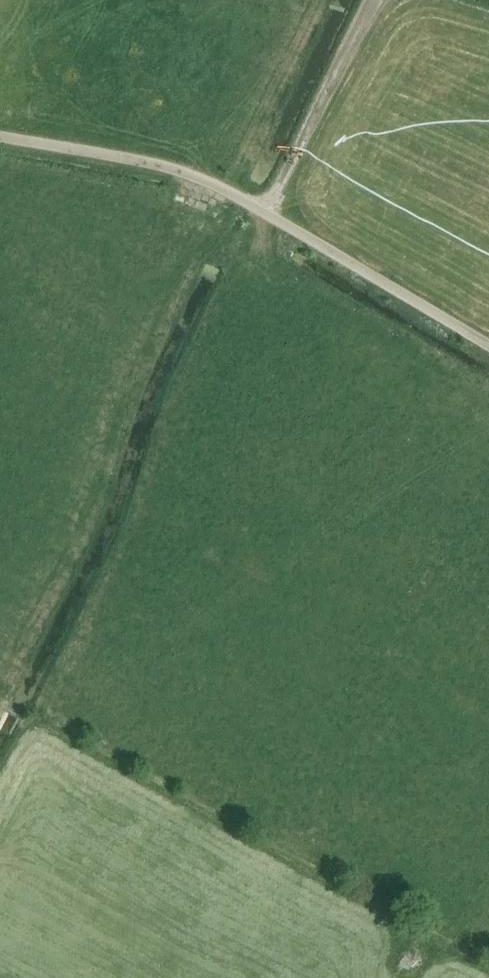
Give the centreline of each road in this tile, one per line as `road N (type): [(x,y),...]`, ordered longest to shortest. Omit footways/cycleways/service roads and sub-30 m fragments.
road 1 (track): [(0,136),(146,161),(199,178),(488,345)]

